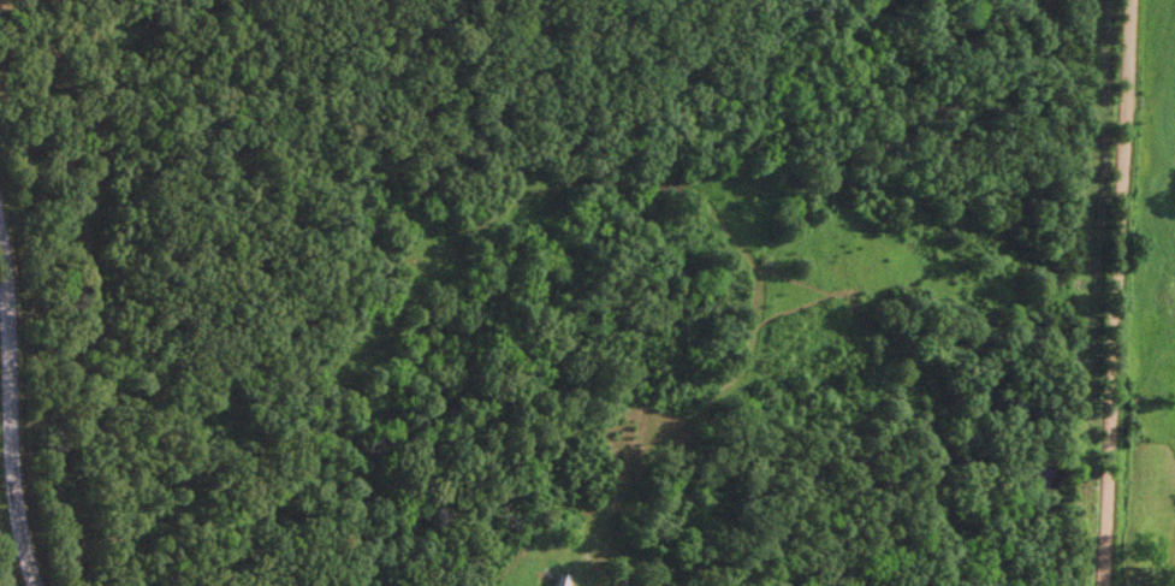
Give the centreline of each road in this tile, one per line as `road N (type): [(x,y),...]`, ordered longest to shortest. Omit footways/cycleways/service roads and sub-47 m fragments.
road 1 (residential): [(1101,585),(1126,0)]
road 2 (secondary): [(0,300),(8,508),(32,585)]

